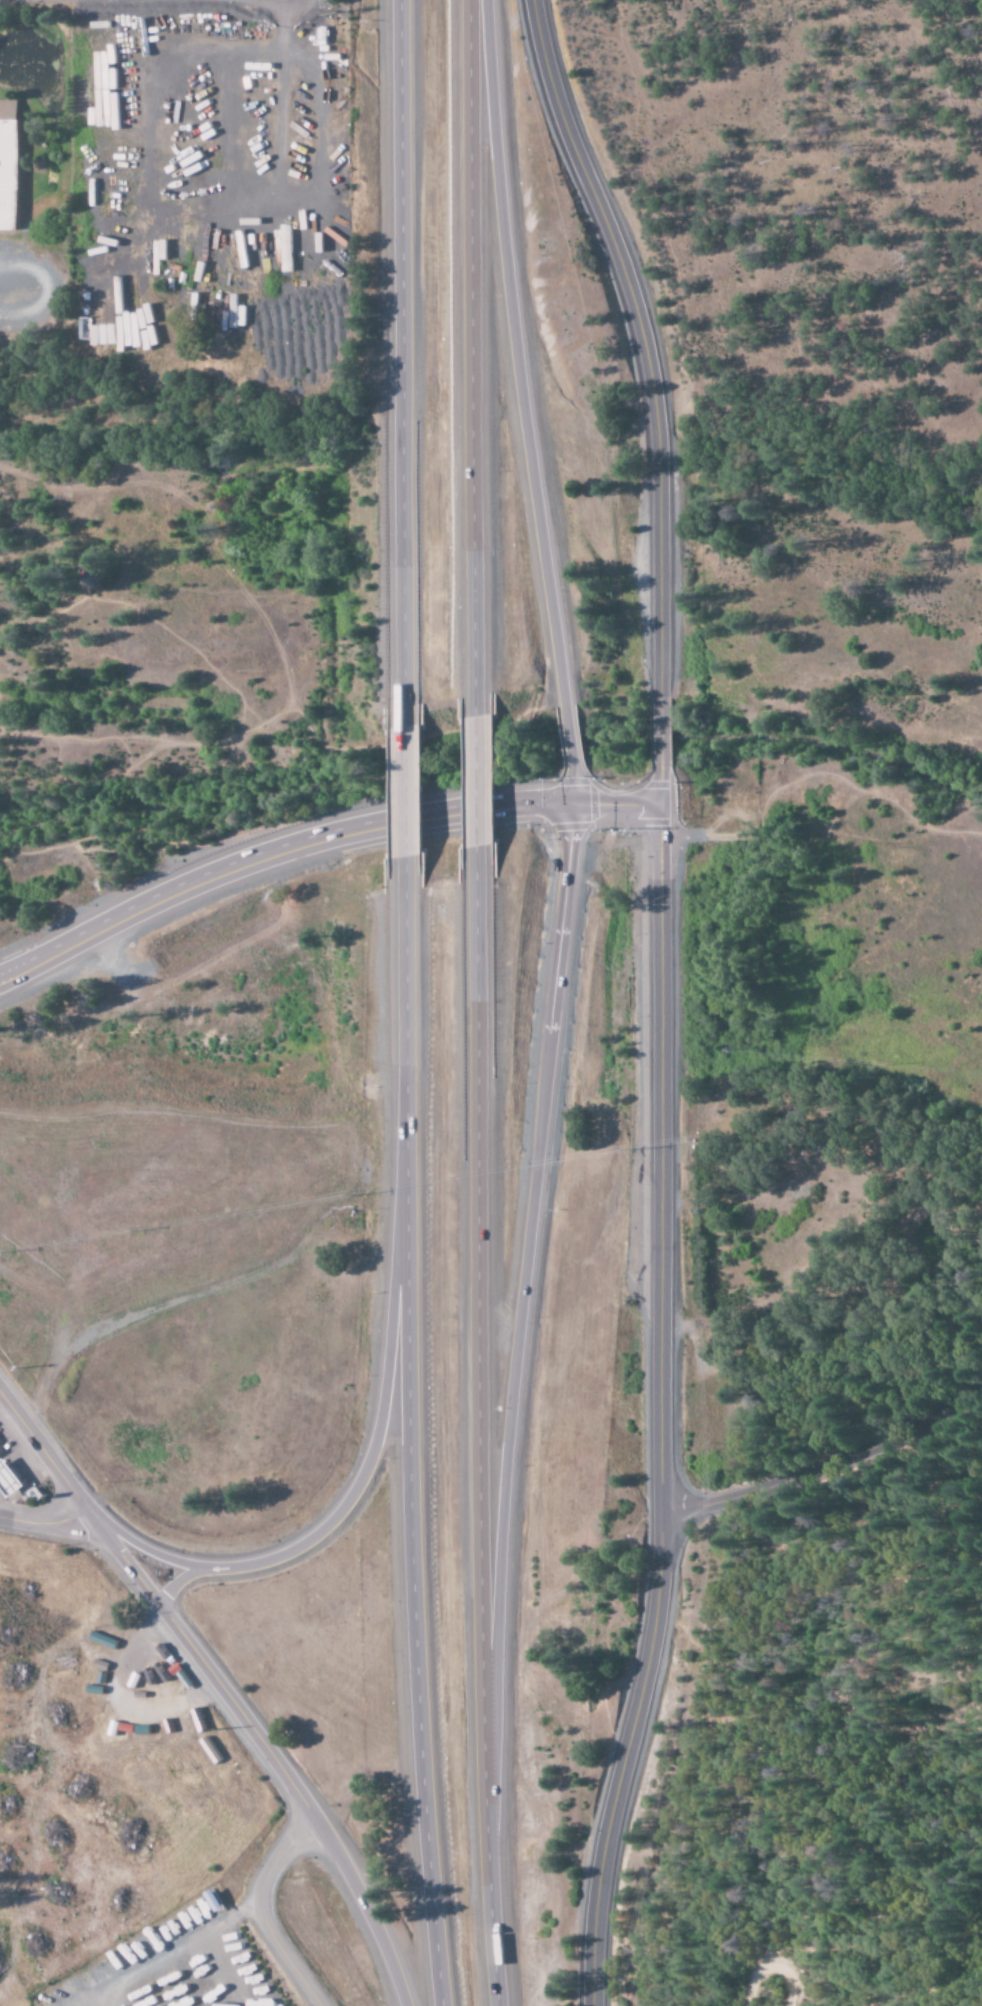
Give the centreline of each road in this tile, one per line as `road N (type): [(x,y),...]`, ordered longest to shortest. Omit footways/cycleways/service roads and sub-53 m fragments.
road 1 (tertiary): [(661,800),(670,1516),(653,1664),(593,1920),(587,2005)]
road 2 (motorway): [(508,2005),(477,864)]
road 3 (motorway): [(402,868),(420,1732),(440,2005)]
road 4 (motorway): [(497,1810),(571,800)]
road 5 (tertiary): [(535,0),(562,116),(624,270),(644,352),(660,474),(661,800)]
road 6 (motorway): [(571,800),(493,0)]
road 7 (motorway): [(406,0),(401,716)]
road 8 (motorway): [(477,709),(480,0)]
road 9 (tertiary): [(0,976),(244,858),(323,829),(470,802),(661,800)]
road 10 (motorway): [(407,1249),(364,1470),(339,1511),(305,1541),(222,1568),(180,1565),(80,1509)]
road 11 (tertiary): [(80,1509),(311,1823)]
road 12 (tertiary): [(670,1516),(743,1499),(981,1389)]
road 13 (residential): [(316,2005),(270,1942),(256,1895),(265,1868),(311,1823)]
road 14 (motorway): [(311,1823),(351,1885),(403,2005)]
road 15 (motorway): [(477,864),(477,709)]
road 16 (motorway): [(401,716),(402,868)]
road 17 (tertiary): [(0,1401),(80,1509)]

